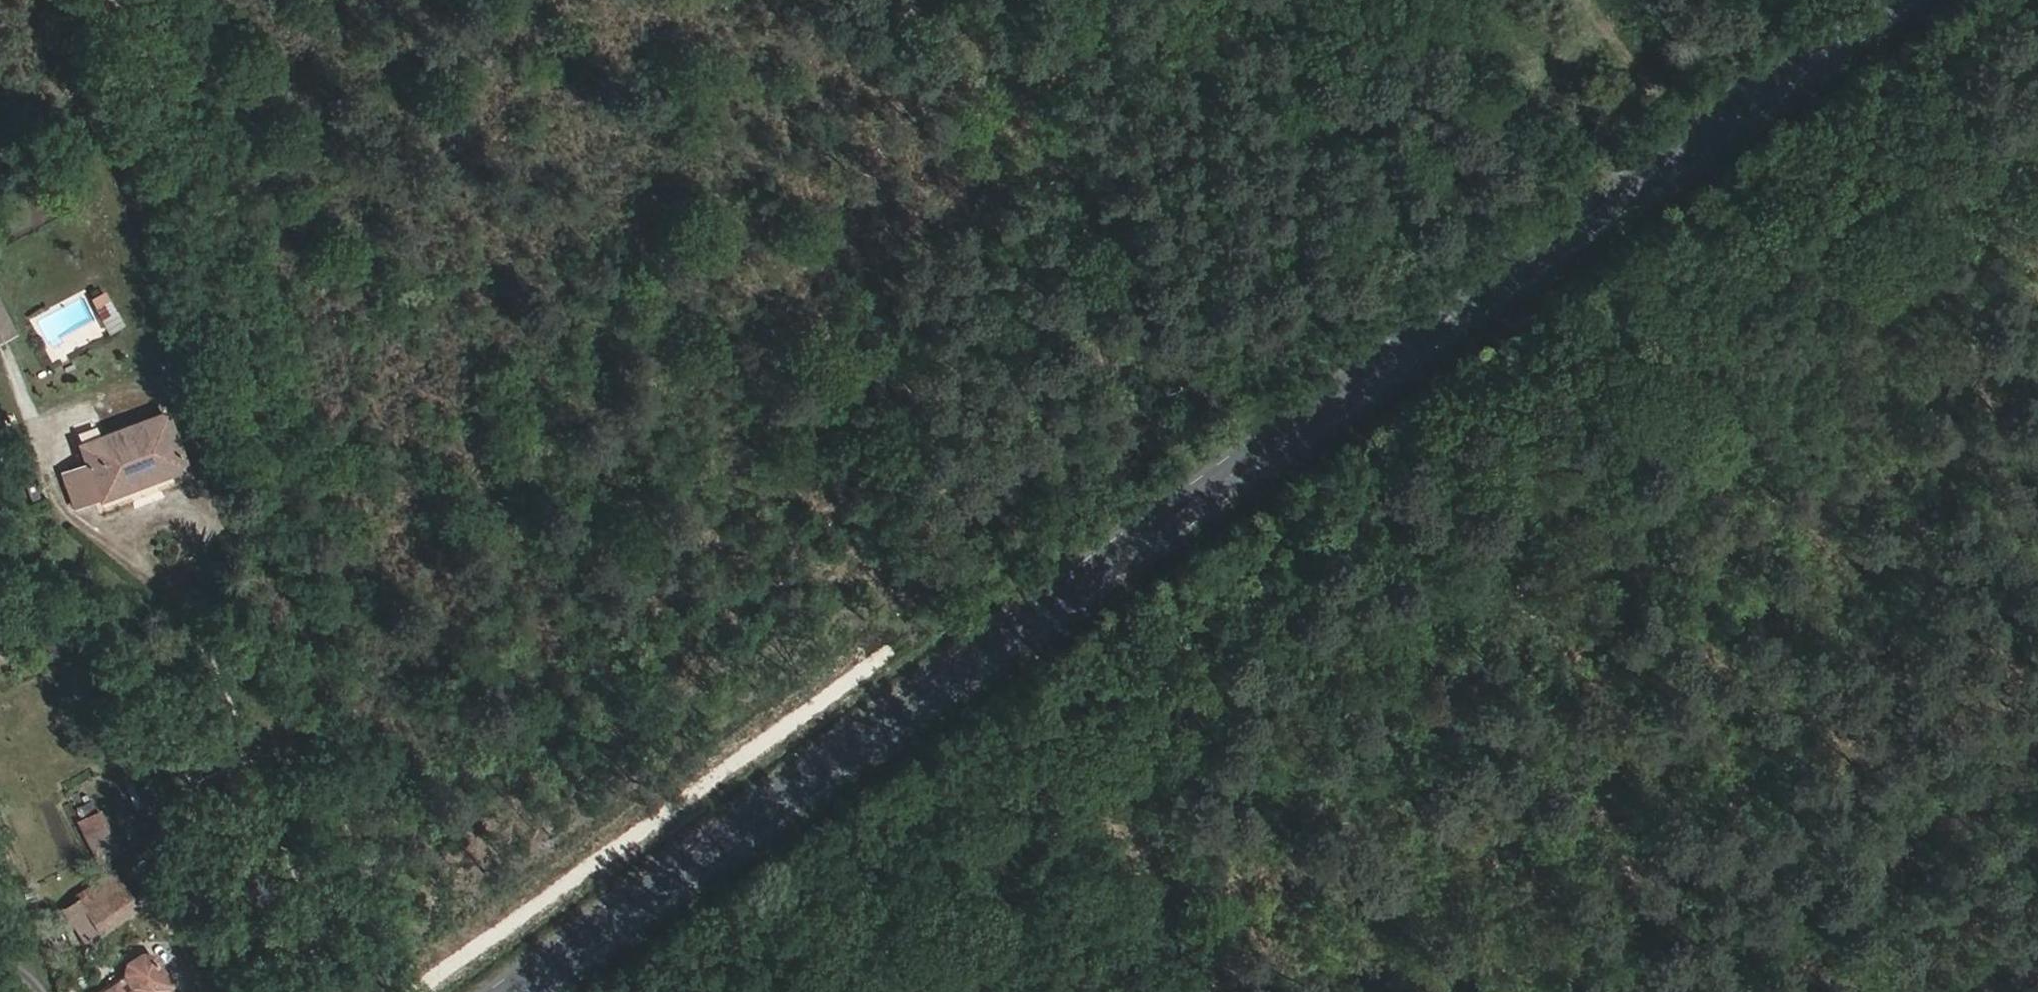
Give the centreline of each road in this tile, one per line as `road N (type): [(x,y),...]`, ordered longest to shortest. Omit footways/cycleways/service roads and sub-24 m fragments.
road 1 (primary): [(1892,0),(516,991)]

